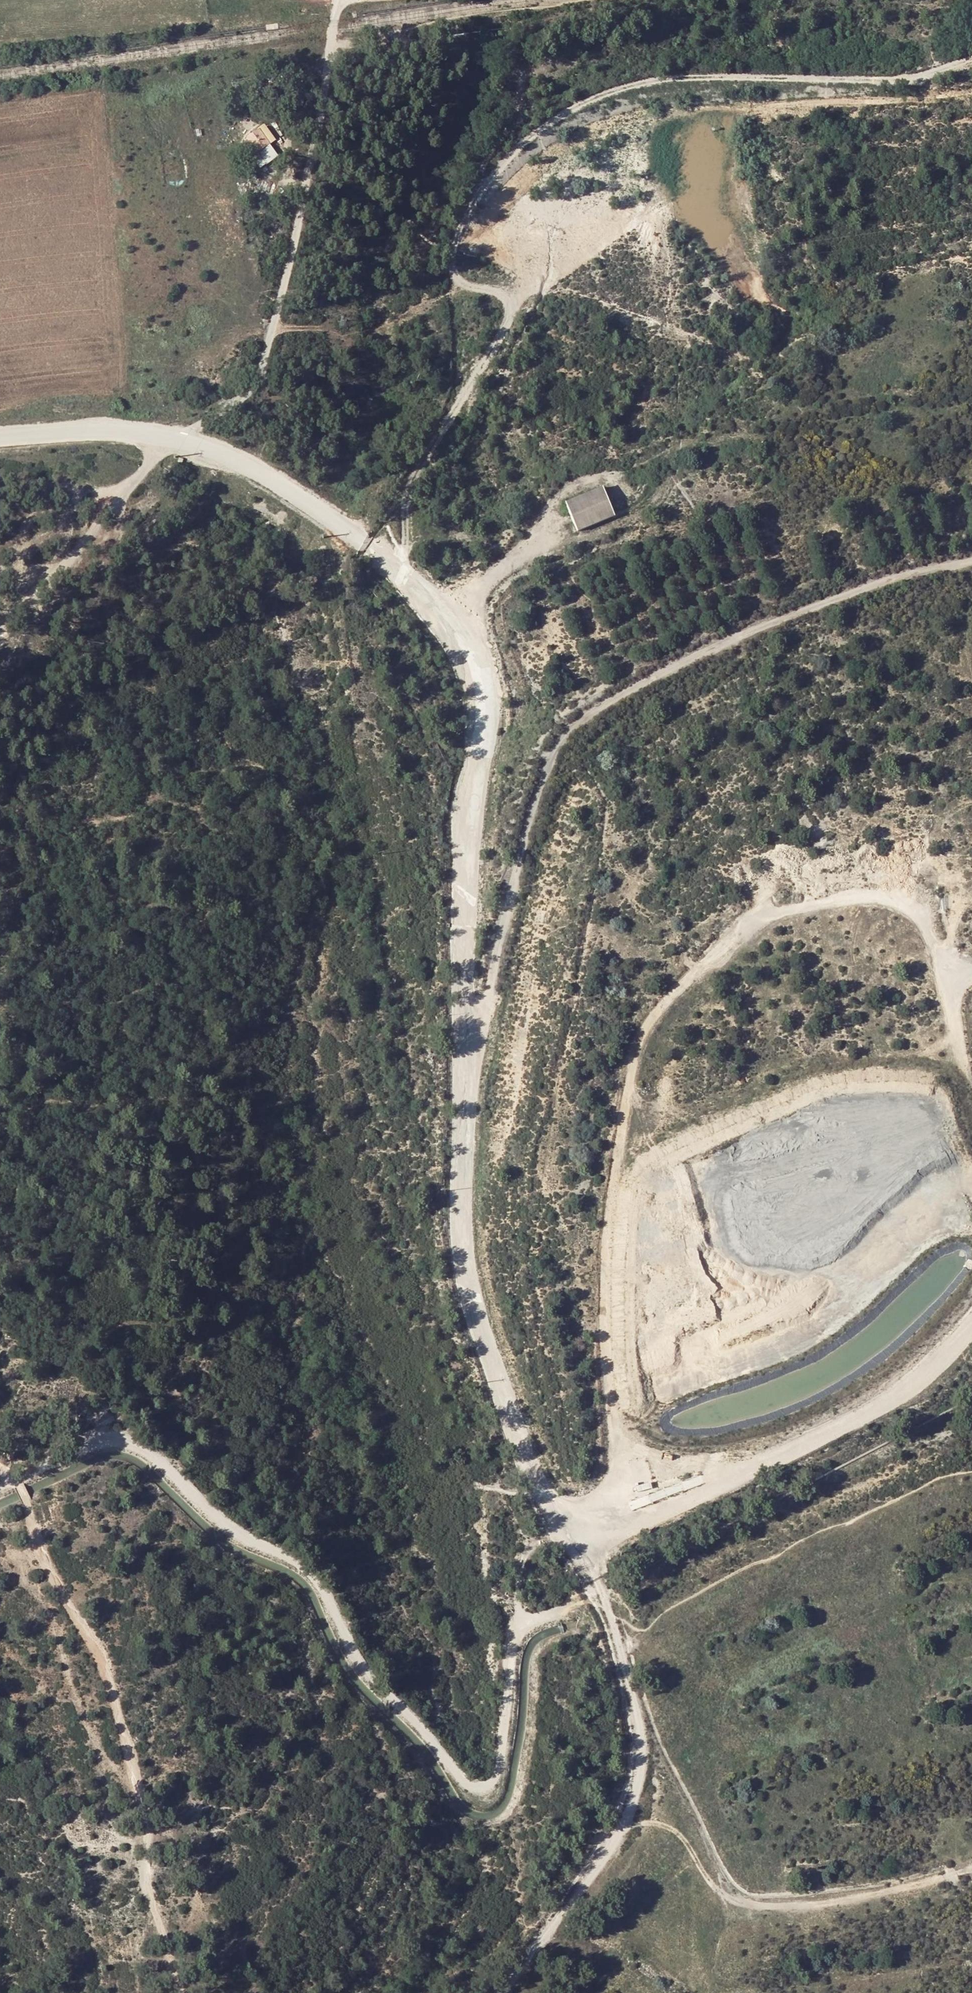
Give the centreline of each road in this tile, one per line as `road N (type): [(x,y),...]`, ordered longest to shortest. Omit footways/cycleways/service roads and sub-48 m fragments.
road 1 (track): [(179,1992),(139,1879),(105,1653),(60,1594),(16,1479)]
road 2 (unclassified): [(340,0),(261,371),(242,397),(177,441)]
road 3 (track): [(594,1581),(637,1706),(642,1767),(614,1843),(504,1992)]
road 4 (track): [(177,441),(155,456),(82,546),(1,621)]
road 5 (unclassified): [(177,441),(264,475),(377,552)]
road 6 (unclassified): [(0,437),(116,430),(177,441)]

